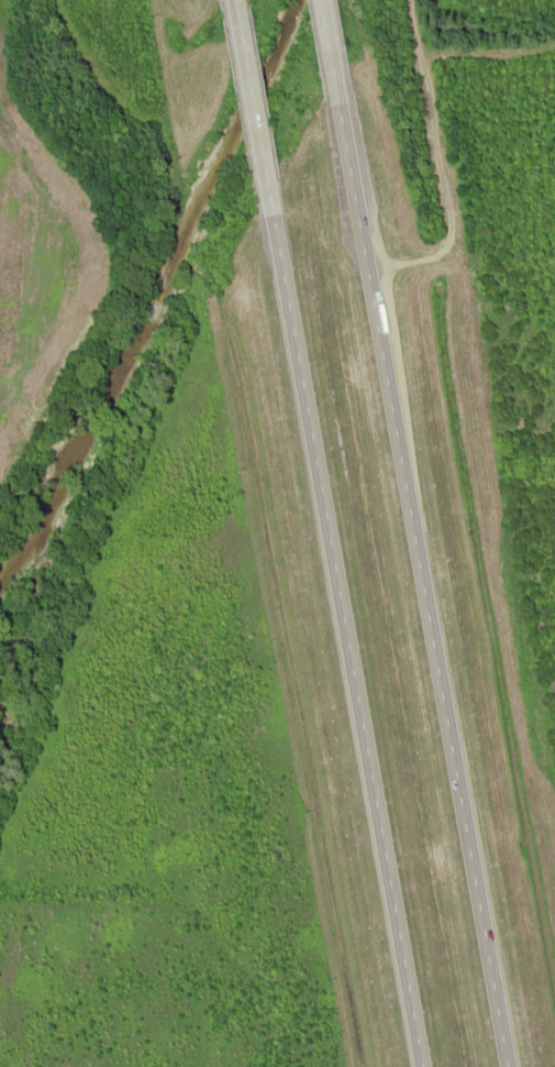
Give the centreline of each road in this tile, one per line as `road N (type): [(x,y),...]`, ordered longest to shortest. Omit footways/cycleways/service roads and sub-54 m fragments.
road 1 (trunk): [(506,1066),(336,105)]
road 2 (trunk): [(271,216),(420,1066)]
road 3 (trunk): [(232,0),(271,216)]

